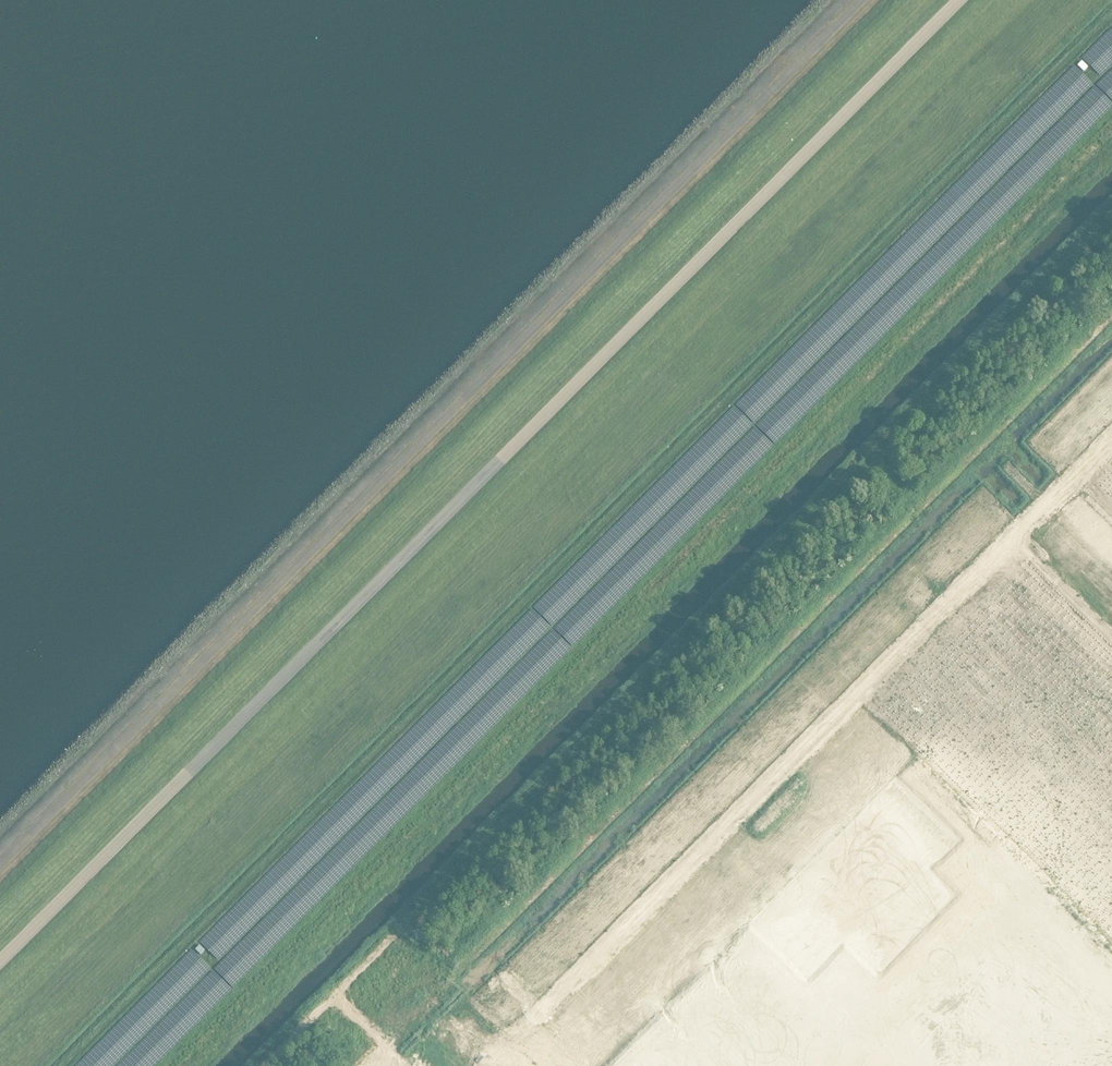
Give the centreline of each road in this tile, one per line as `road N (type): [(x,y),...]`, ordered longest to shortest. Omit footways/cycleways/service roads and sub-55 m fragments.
road 1 (tertiary): [(0,964),(958,0)]

